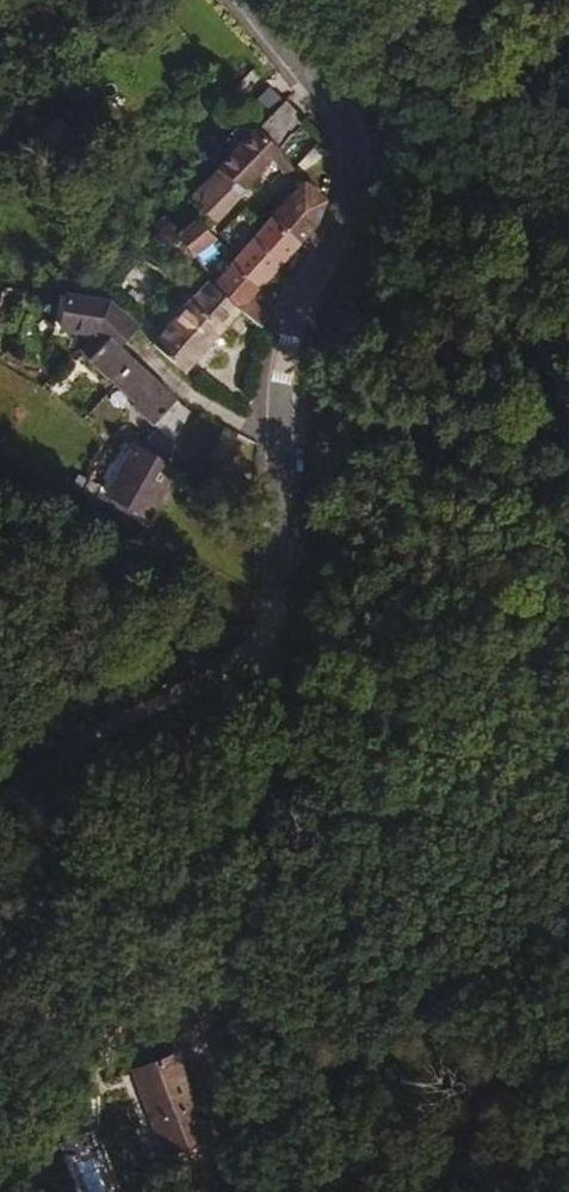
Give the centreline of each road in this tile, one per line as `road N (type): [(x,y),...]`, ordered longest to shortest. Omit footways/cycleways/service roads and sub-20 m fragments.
road 1 (unclassified): [(246,658),(294,355),(376,194),(347,160),(342,131),(240,0)]
road 2 (unclassified): [(362,1191),(322,1133),(274,990),(246,658)]
road 3 (unclassified): [(0,799),(133,685),(246,658)]

